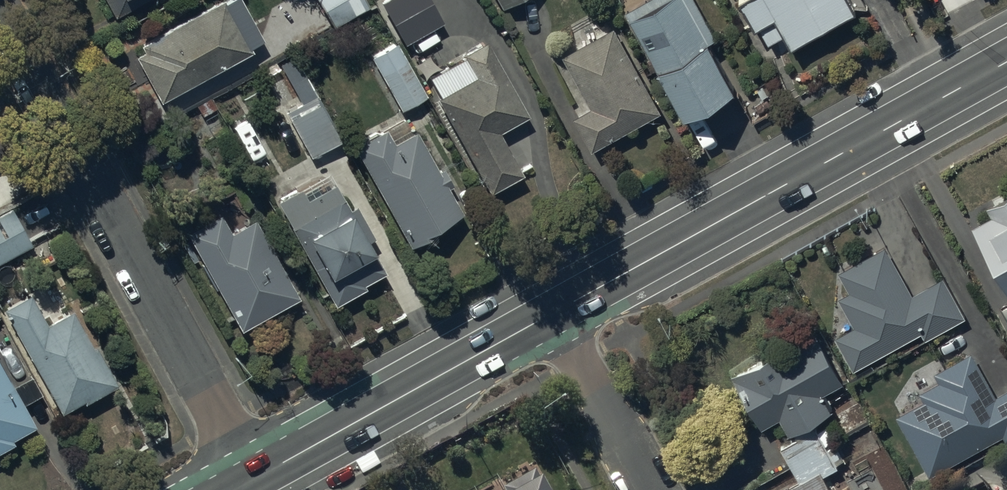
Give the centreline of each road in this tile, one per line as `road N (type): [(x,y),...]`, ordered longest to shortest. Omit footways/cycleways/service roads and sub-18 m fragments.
road 1 (residential): [(0,14),(255,479)]
road 2 (tertiary): [(1006,62),(556,312)]
road 3 (tertiary): [(556,312),(255,479)]
road 4 (residential): [(654,489),(556,312)]

